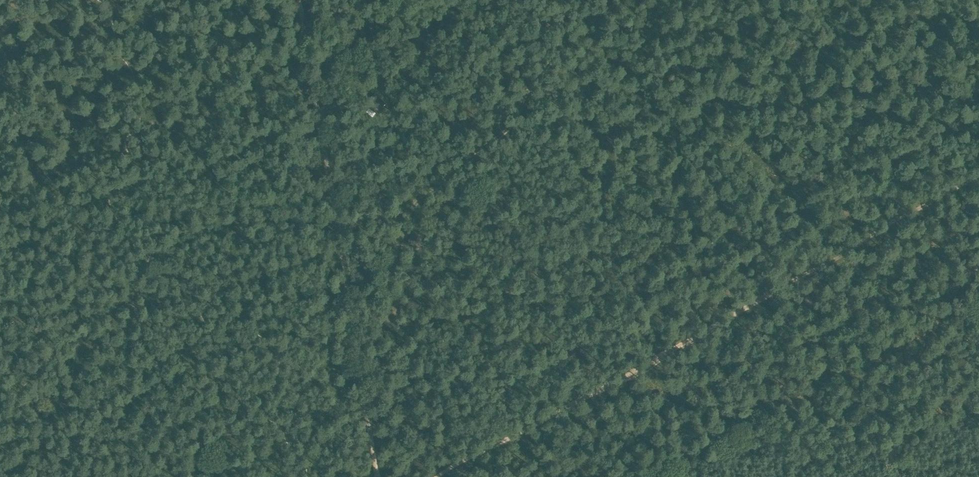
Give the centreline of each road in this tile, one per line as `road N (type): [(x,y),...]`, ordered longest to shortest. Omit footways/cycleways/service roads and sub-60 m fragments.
road 1 (track): [(978,178),(420,476)]
road 2 (track): [(650,476),(978,305)]
road 3 (track): [(0,201),(59,159),(309,87)]
road 4 (track): [(558,0),(563,37),(525,83),(522,138),(464,175),(425,219)]

